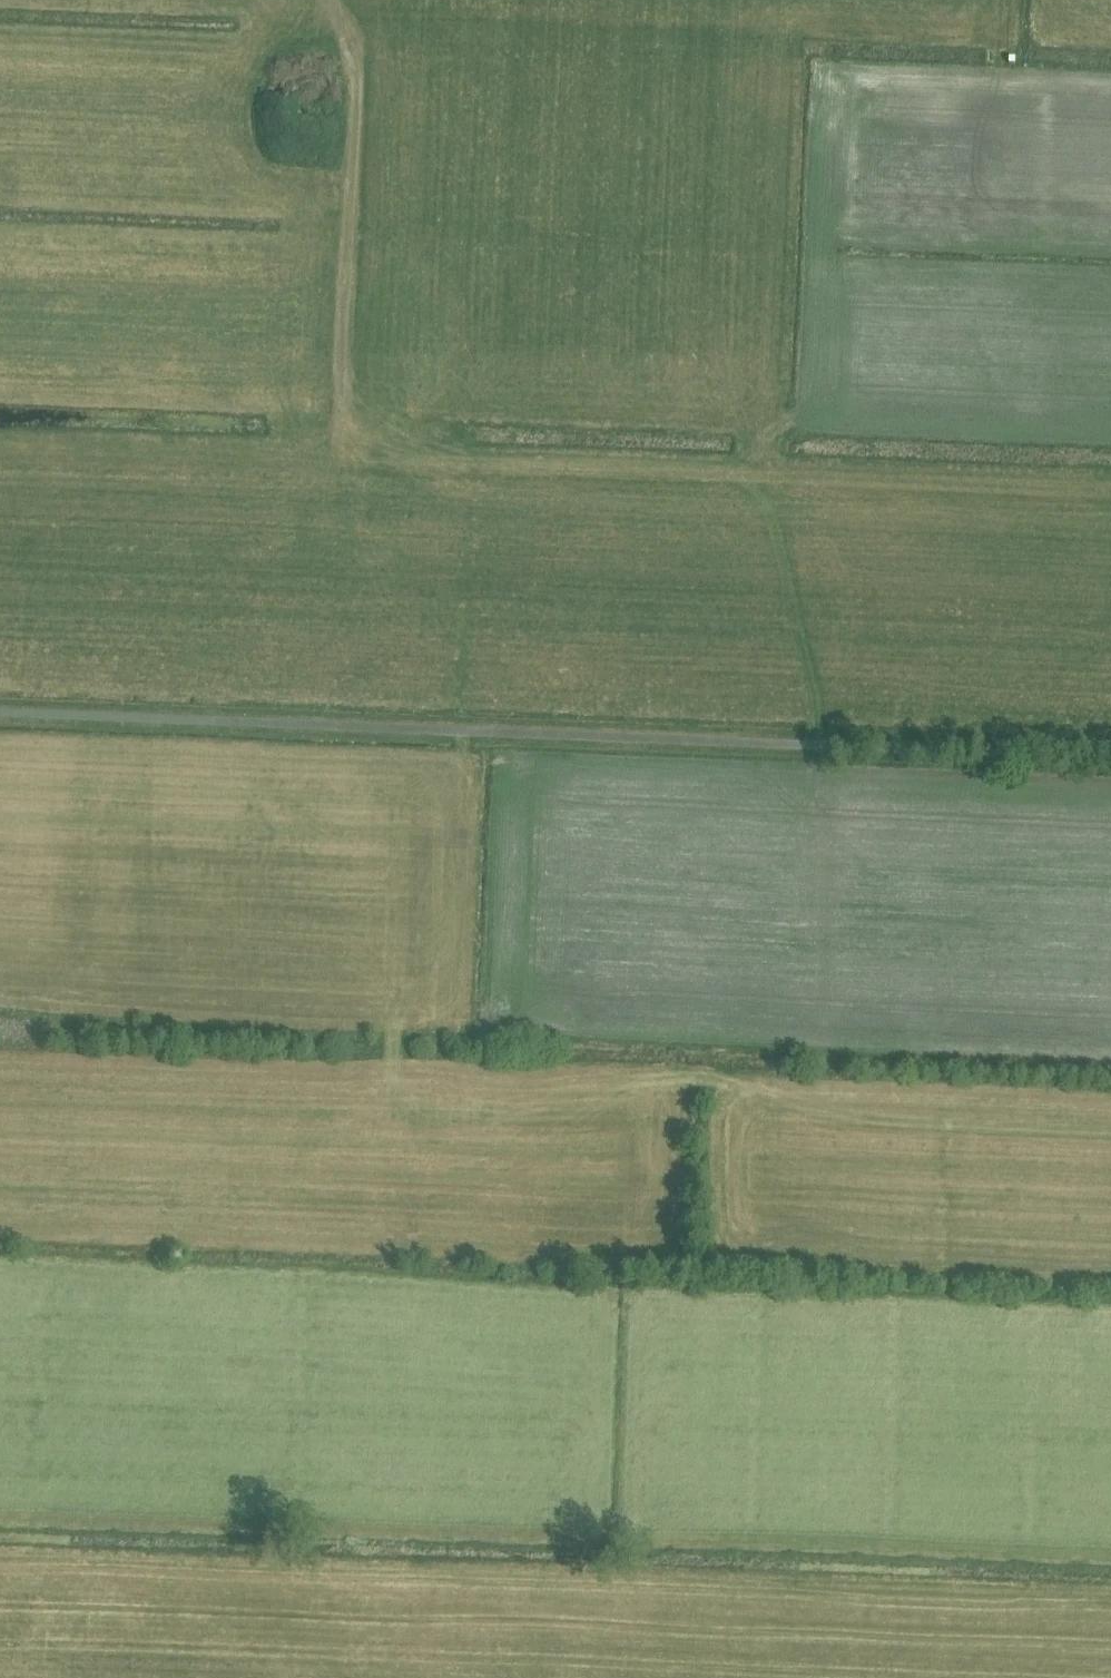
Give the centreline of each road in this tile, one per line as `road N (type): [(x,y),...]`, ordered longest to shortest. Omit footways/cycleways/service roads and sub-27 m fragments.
road 1 (track): [(340,413),(354,74),(329,0)]

